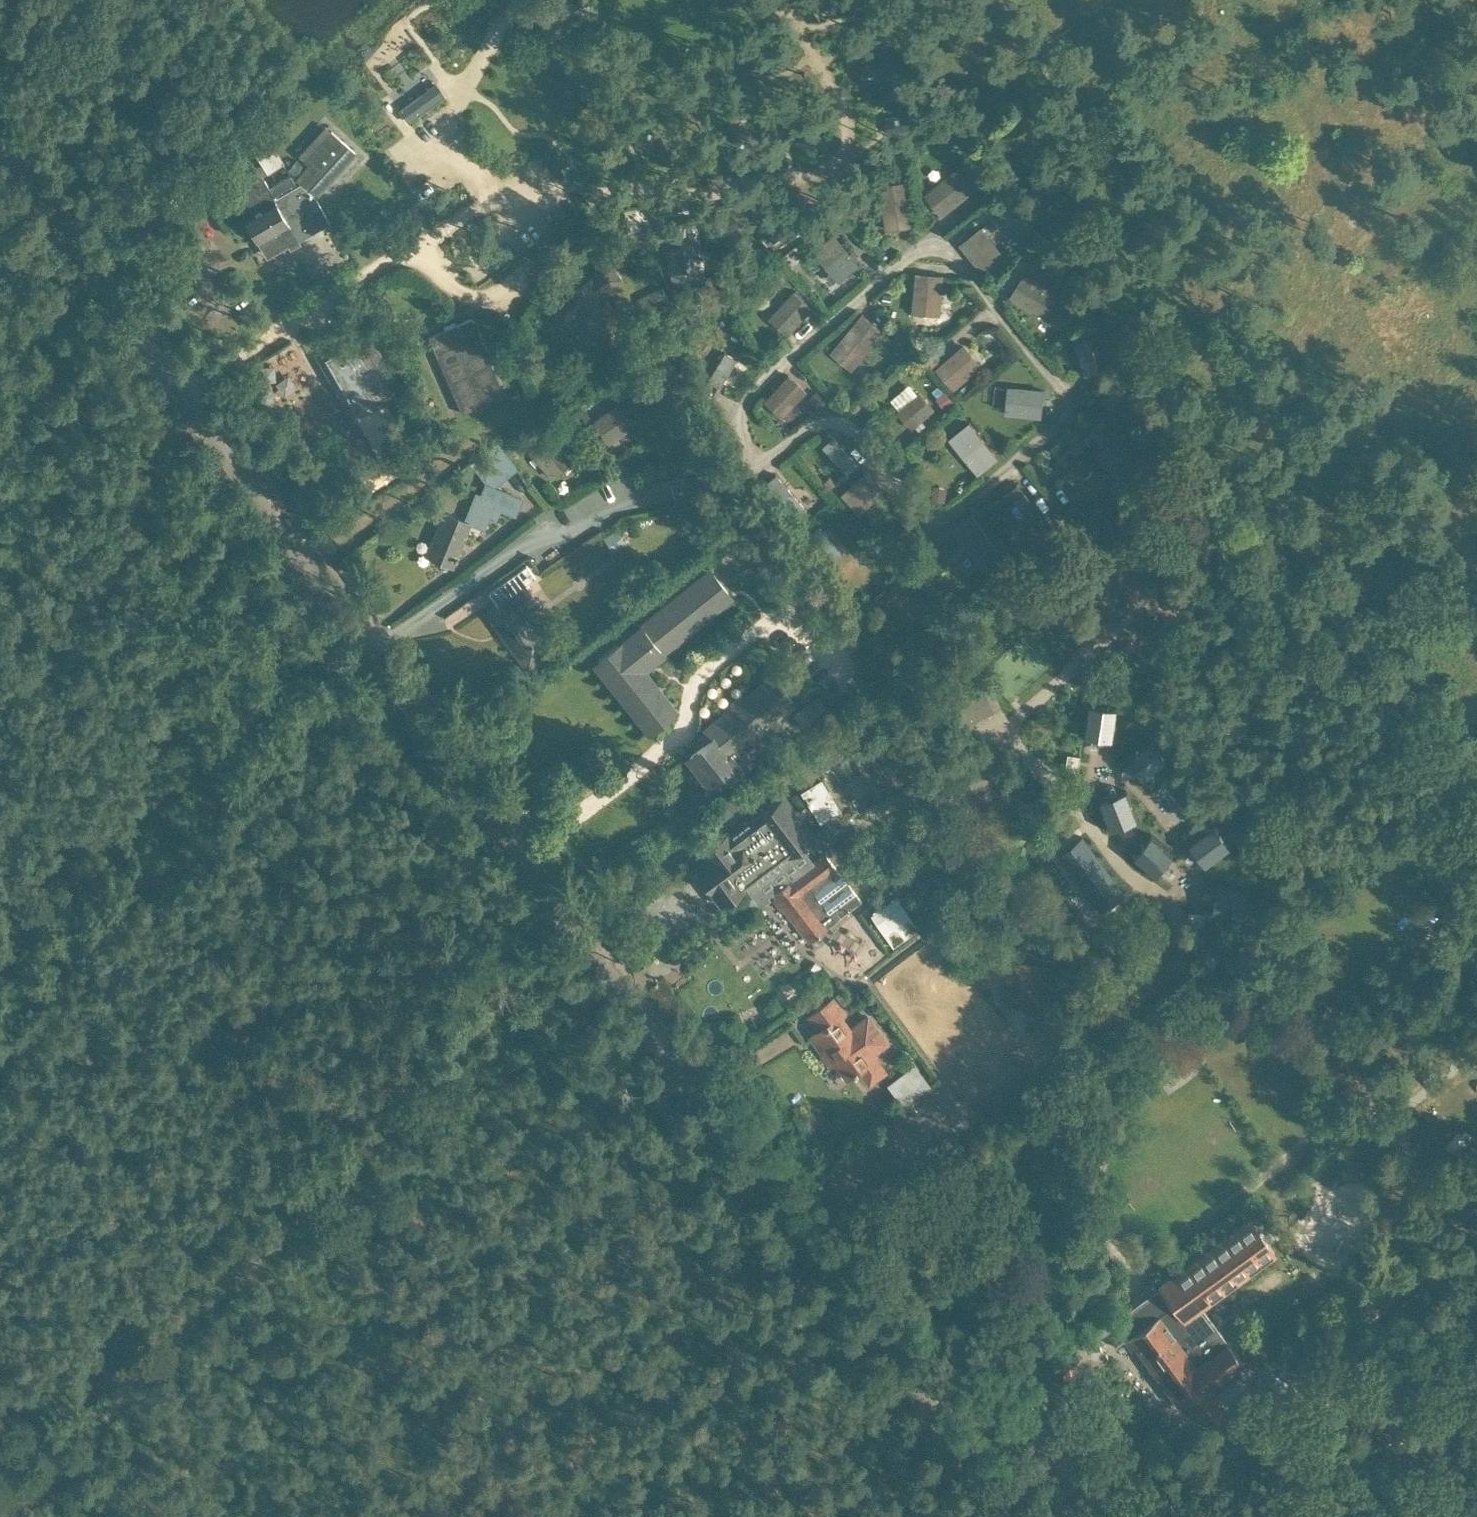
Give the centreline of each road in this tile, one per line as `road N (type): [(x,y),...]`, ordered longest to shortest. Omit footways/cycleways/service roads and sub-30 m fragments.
road 1 (unclassified): [(1011,1516),(0,146)]

